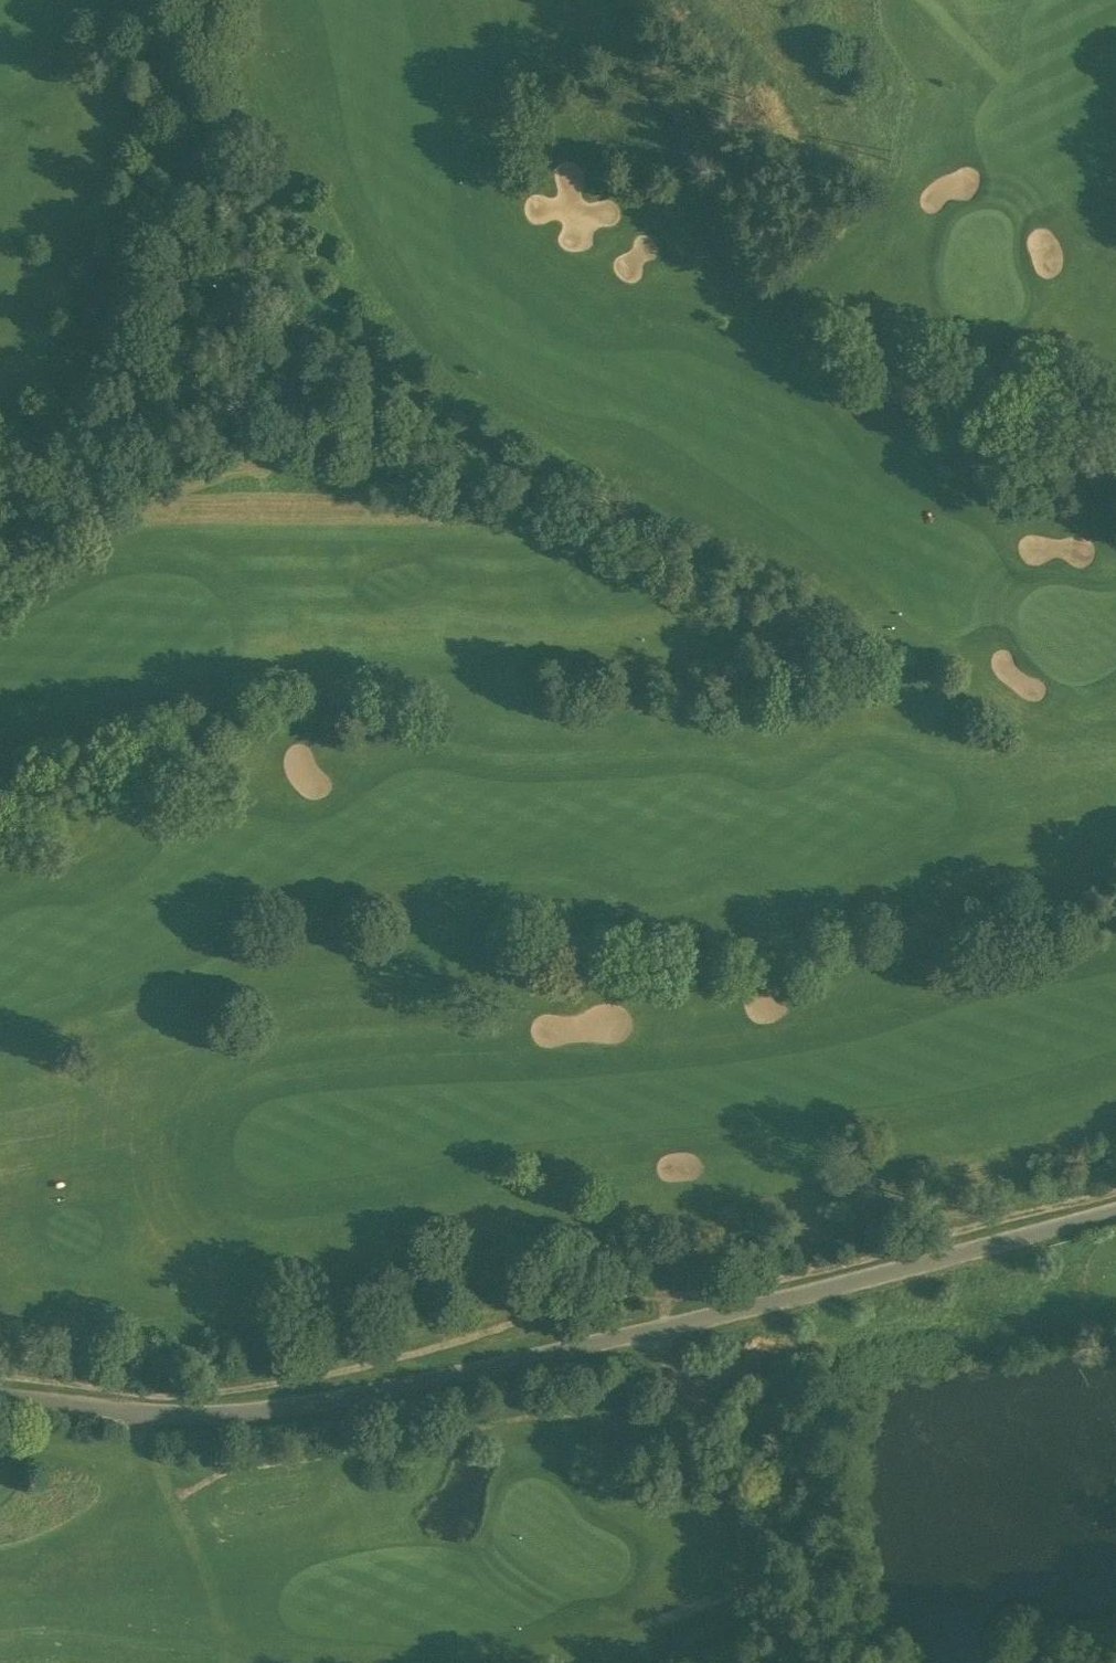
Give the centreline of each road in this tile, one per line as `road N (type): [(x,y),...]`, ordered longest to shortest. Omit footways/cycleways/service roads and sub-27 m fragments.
road 1 (unclassified): [(1115,1209),(663,1328),(308,1403),(204,1413),(0,1392)]

